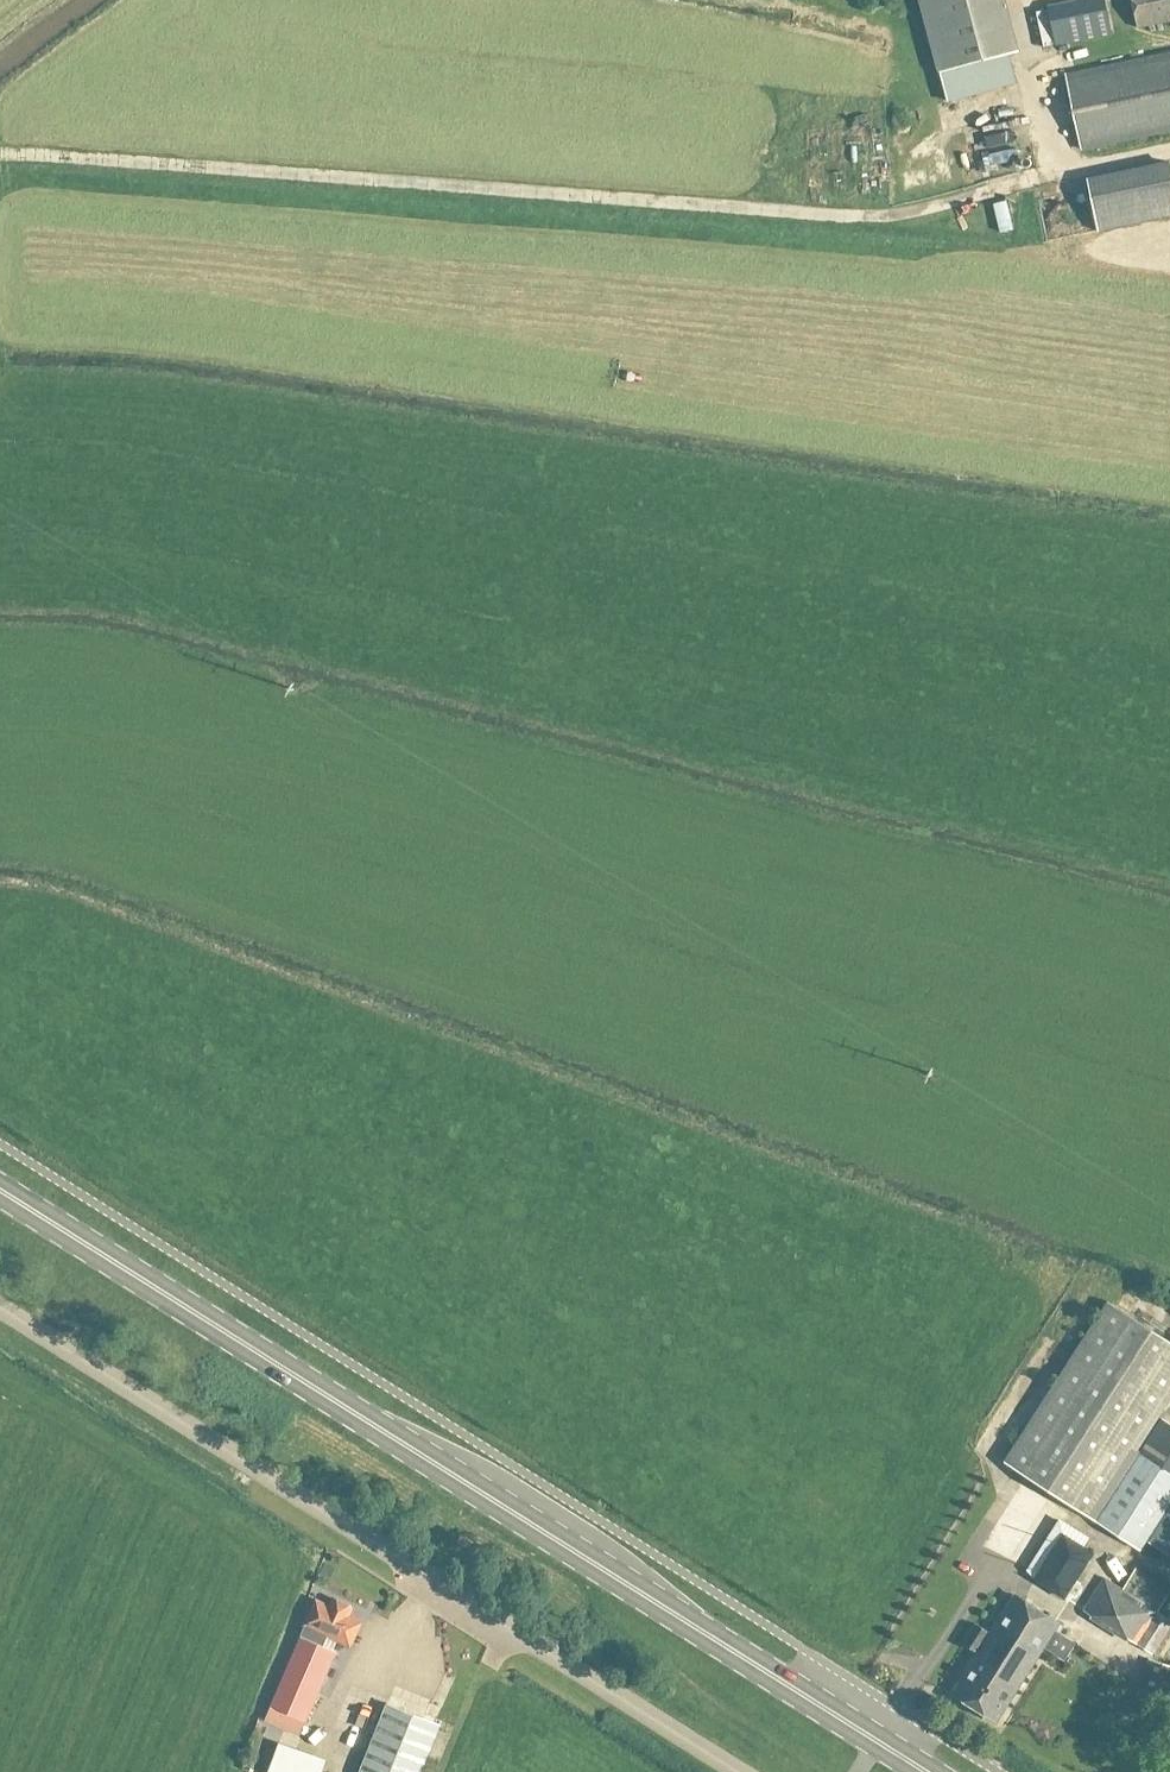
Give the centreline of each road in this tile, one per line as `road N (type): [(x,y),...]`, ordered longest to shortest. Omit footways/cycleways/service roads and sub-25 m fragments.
road 1 (primary): [(876,1739),(0,1189)]
road 2 (unclassified): [(734,1771),(0,1310)]

